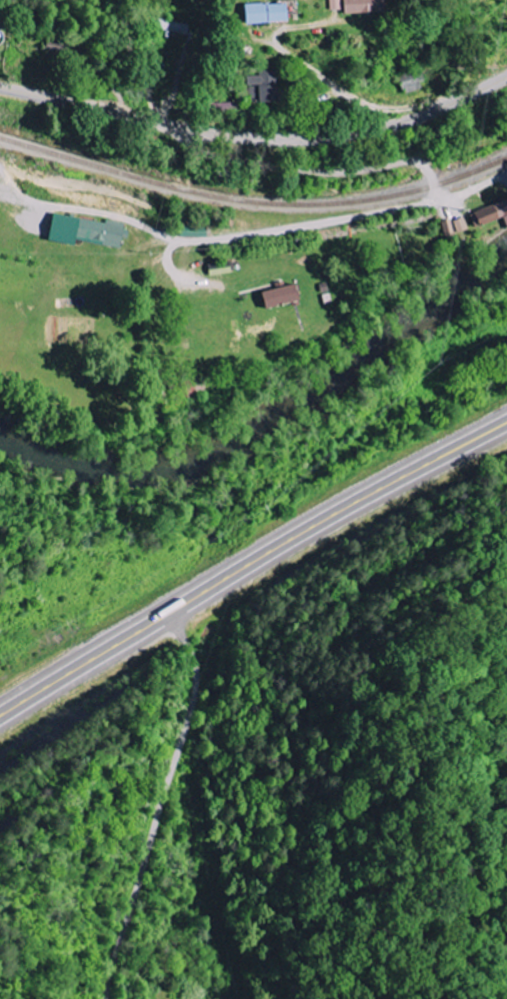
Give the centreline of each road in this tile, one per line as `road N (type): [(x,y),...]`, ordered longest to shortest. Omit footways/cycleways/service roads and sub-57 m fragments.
road 1 (trunk): [(0,723),(266,557),(506,424)]
road 2 (secondary): [(0,88),(192,130),(281,140),(378,130),(506,79)]
road 3 (residential): [(167,617),(192,649),(198,695),(106,998)]
road 4 (residential): [(192,130),(211,153),(296,167),(419,159),(438,202),(506,175)]

